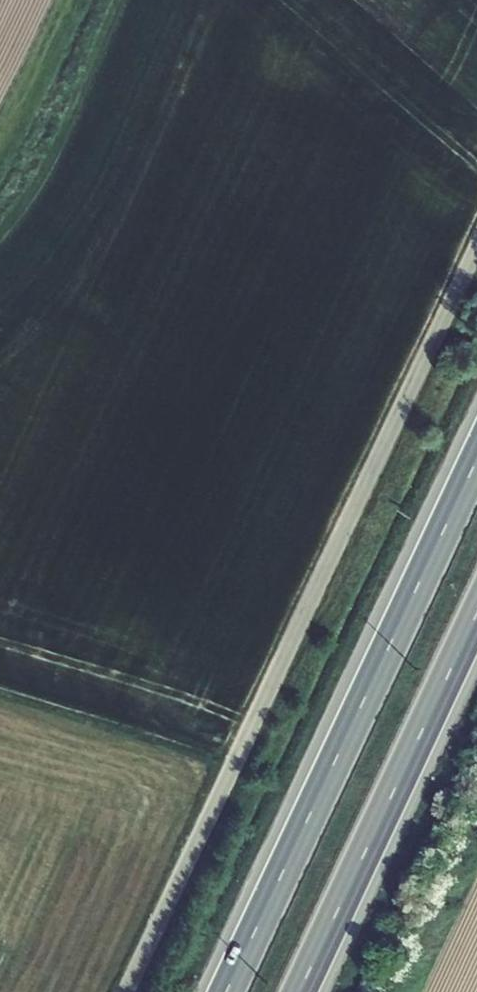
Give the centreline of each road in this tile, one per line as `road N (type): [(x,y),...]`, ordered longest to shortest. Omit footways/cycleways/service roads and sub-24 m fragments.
road 1 (unclassified): [(124,991),(476,243)]
road 2 (trunk): [(476,464),(228,991)]
road 3 (trunk): [(300,991),(476,616)]
road 4 (track): [(128,0),(81,106),(0,242)]

